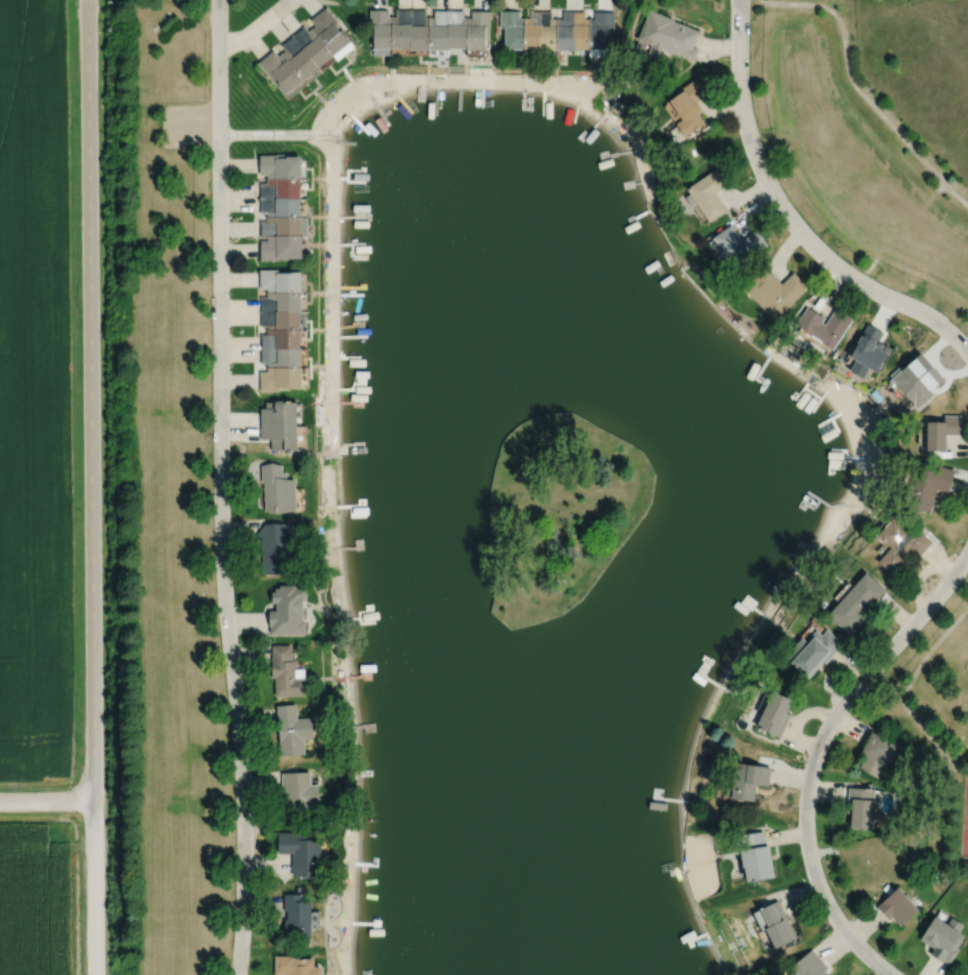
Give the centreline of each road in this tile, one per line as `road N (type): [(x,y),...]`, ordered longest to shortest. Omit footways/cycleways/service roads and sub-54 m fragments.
road 1 (residential): [(218,0),(221,524),(244,836),(238,974)]
road 2 (residential): [(87,0),(95,802)]
road 3 (residential): [(967,551),(844,700),(806,792),(810,859),(831,911),(894,974)]
road 4 (residential): [(738,0),(745,129),(780,206),(818,252),(934,320),(967,352)]
road 5 (residential): [(95,802),(95,974)]

